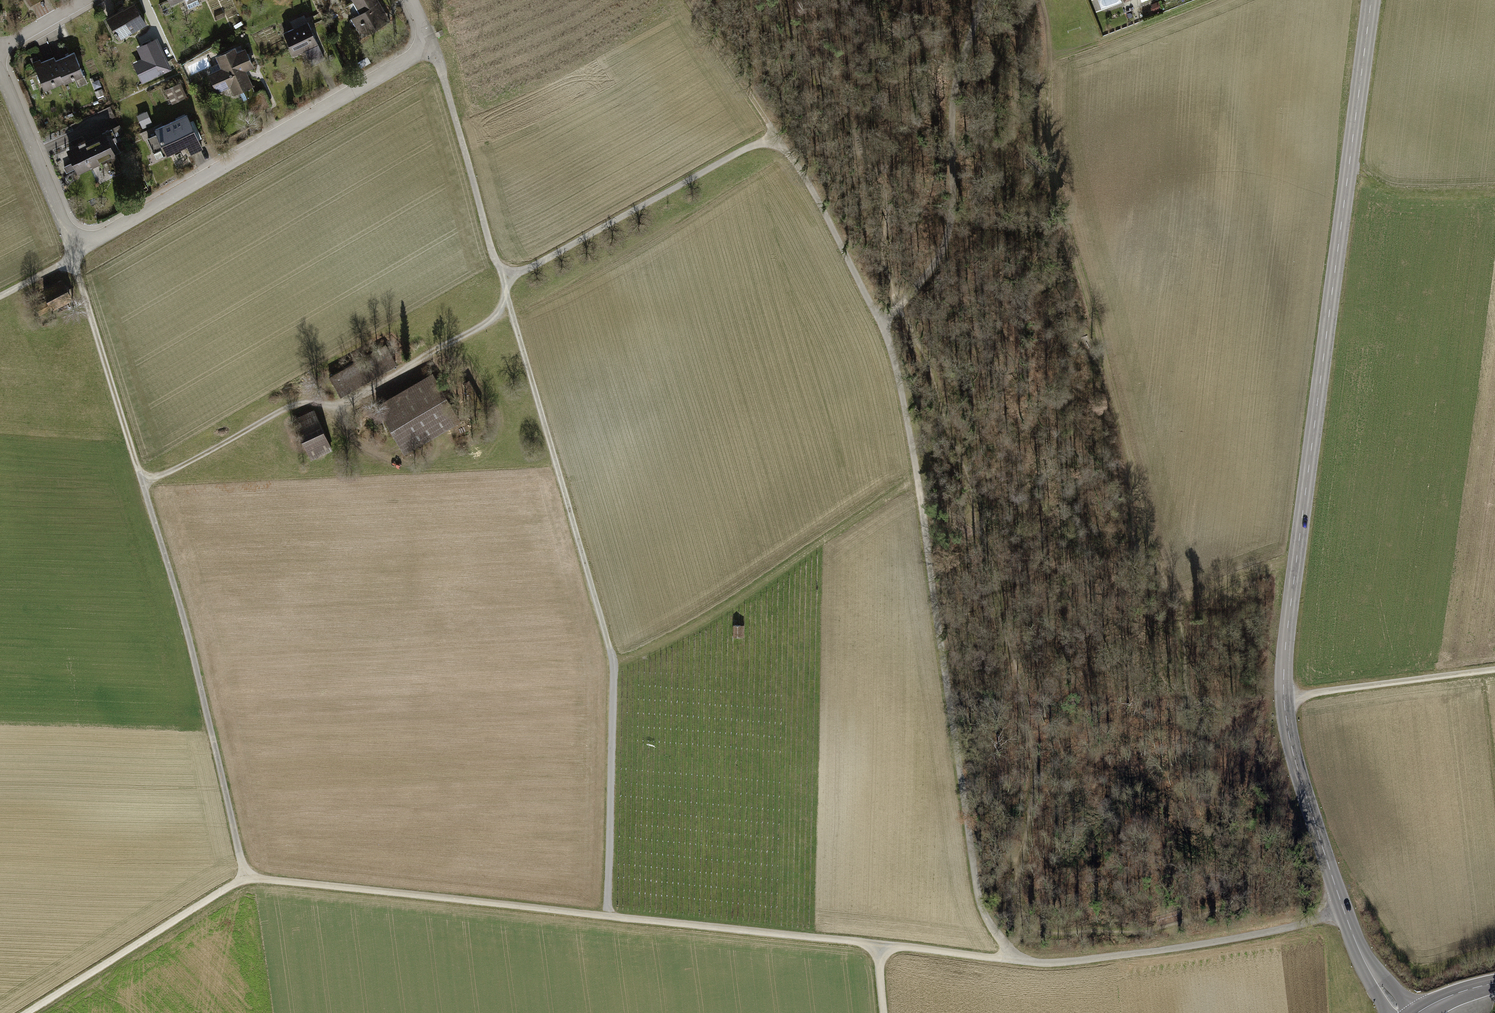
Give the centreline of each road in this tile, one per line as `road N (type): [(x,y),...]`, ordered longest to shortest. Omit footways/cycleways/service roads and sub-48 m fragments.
road 1 (tertiary): [(1373,0),(1284,698),(1303,788),(1369,969)]
road 2 (track): [(0,294),(73,256),(188,635),(246,877)]
road 3 (residential): [(0,71),(73,256),(438,52),(413,0)]
road 4 (track): [(917,479),(974,878),(1010,961)]
road 5 (track): [(506,271),(506,297),(484,326),(335,408),(288,408),(143,485)]
road 6 (track): [(614,664),(506,297)]
road 7 (track): [(775,141),(823,208),(880,319),(917,479)]
road 8 (track): [(246,877),(607,916)]
road 9 (track): [(614,664),(669,641),(917,479)]
road 10 (residential): [(880,319),(936,263),(949,237),(949,109),(981,0)]
road 11 (track): [(1010,961),(1080,962),(1346,913)]
road 12 (track): [(607,916),(878,945)]
road 13 (track): [(27,1012),(246,877)]
road 14 (track): [(607,916),(614,664)]
road 15 (track): [(1284,698),(1494,670)]
road 16 (track): [(690,0),(775,141)]
road 17 (track): [(1346,195),(1494,194)]
road 18 (track): [(878,945),(1010,961)]
road 19 (track): [(1174,603),(1260,568),(1296,565)]

